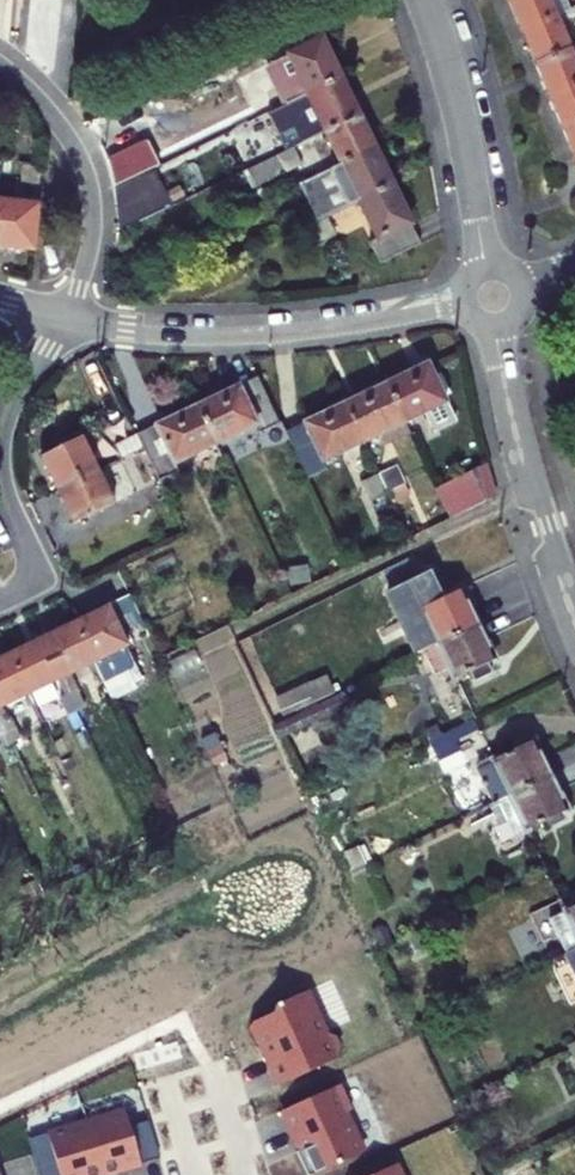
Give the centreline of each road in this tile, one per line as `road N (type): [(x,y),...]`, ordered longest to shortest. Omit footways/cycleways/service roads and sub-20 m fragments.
road 1 (residential): [(67,319),(257,334),(376,321),(488,295)]
road 2 (tertiary): [(574,616),(520,446),(488,295)]
road 3 (tertiary): [(488,295),(463,129),(424,0)]
road 4 (residential): [(67,319),(93,229),(87,176),(53,117),(0,71)]
road 5 (residential): [(0,598),(39,579),(0,490)]
road 6 (residential): [(0,424),(14,388),(67,319)]

